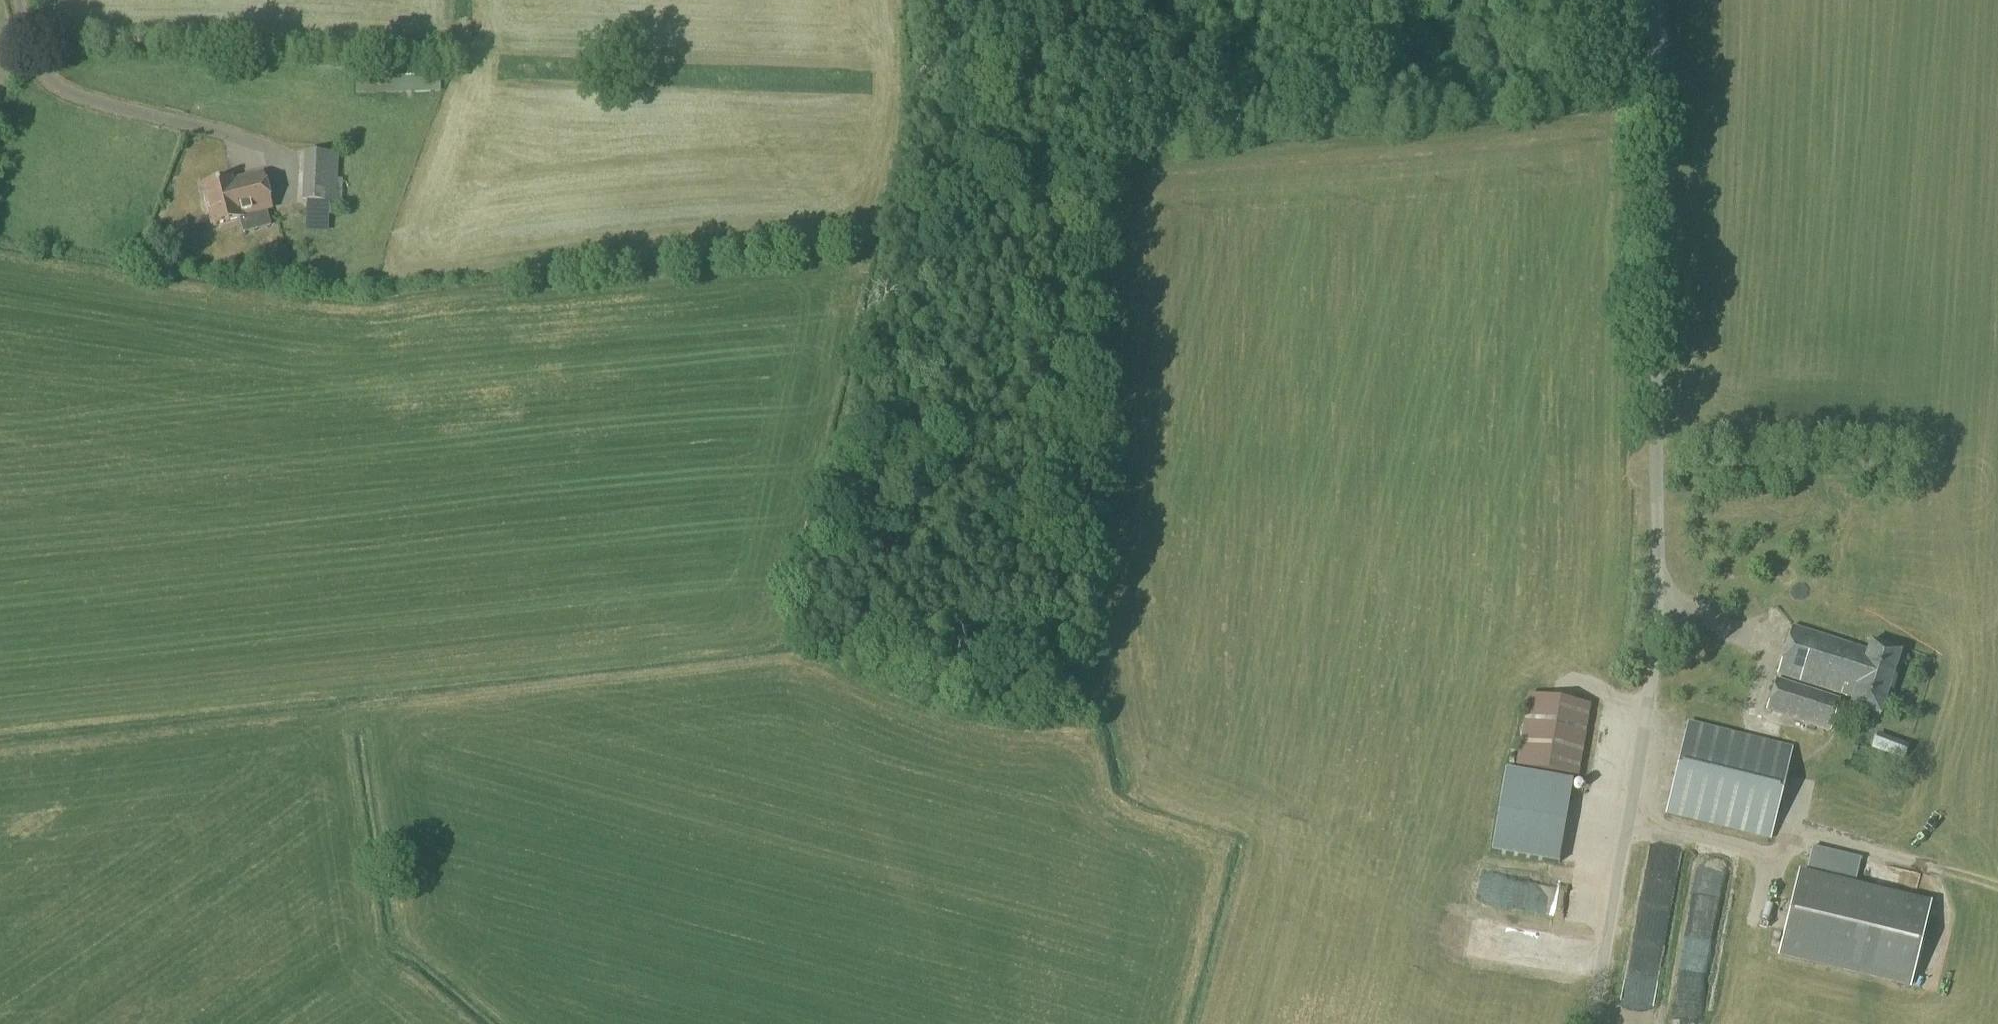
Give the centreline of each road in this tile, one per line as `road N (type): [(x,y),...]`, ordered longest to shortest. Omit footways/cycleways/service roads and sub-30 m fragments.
road 1 (unclassified): [(1594,1023),(1653,678),(1660,0)]

